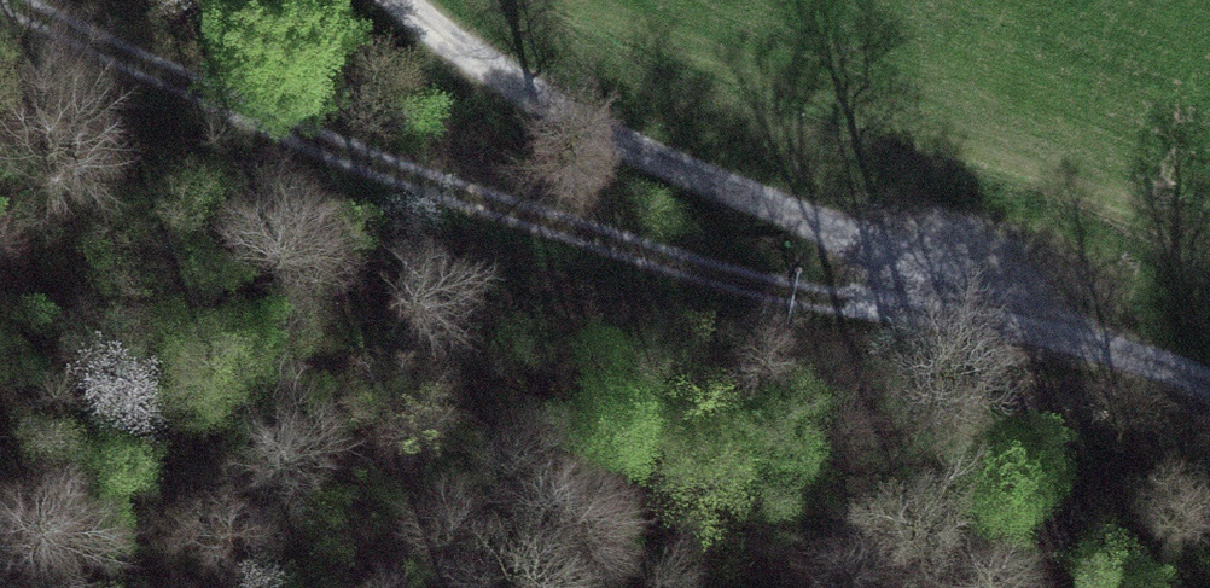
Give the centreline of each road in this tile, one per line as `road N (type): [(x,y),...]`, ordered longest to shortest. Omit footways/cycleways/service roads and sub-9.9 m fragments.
road 1 (track): [(847,302),(585,243),(206,99),(4,0)]
road 2 (track): [(1091,338),(613,132),(497,69),(400,0)]

